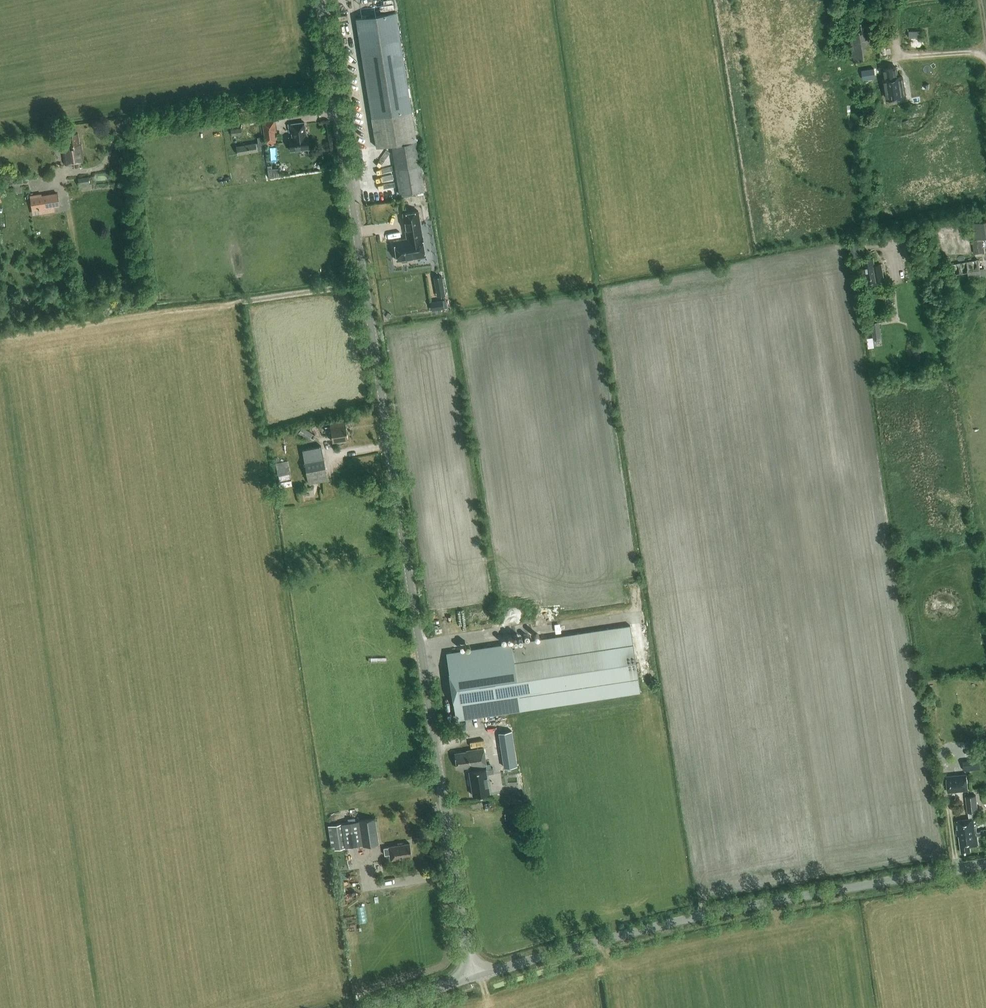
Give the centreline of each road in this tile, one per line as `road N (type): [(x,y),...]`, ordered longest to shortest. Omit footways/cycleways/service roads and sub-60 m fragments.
road 1 (tertiary): [(470,975),(318,0)]
road 2 (unclassified): [(470,975),(643,930),(985,865)]
road 3 (track): [(0,340),(361,284)]

